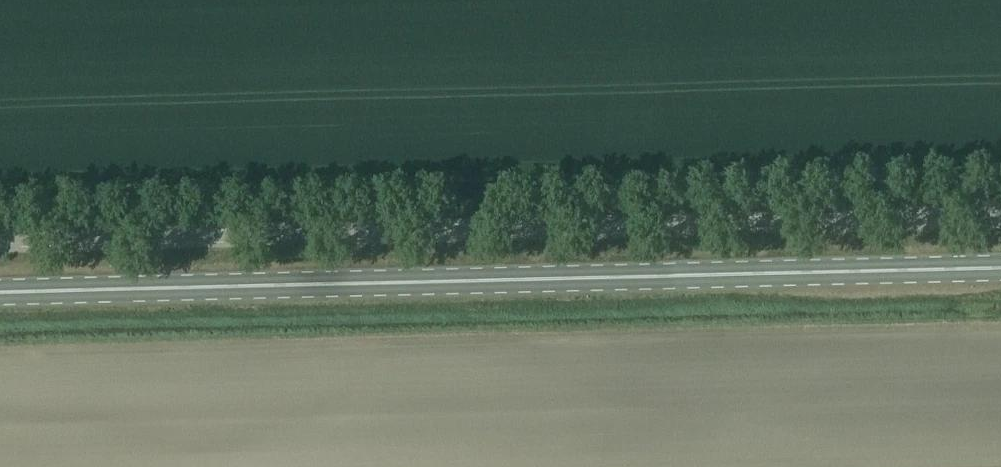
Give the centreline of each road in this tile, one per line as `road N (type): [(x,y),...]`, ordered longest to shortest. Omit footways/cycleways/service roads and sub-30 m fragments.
road 1 (unclassified): [(0,243),(1000,218)]
road 2 (secondary): [(1000,269),(0,293)]

